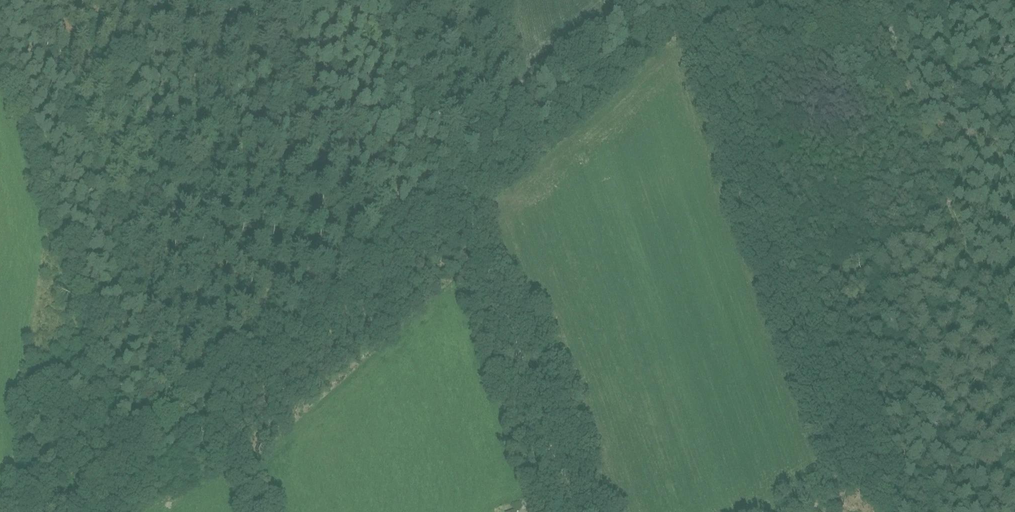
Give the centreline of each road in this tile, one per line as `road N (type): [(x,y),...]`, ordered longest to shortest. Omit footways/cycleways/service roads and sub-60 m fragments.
road 1 (track): [(402,0),(577,511)]
road 2 (track): [(735,0),(759,61),(896,20)]

